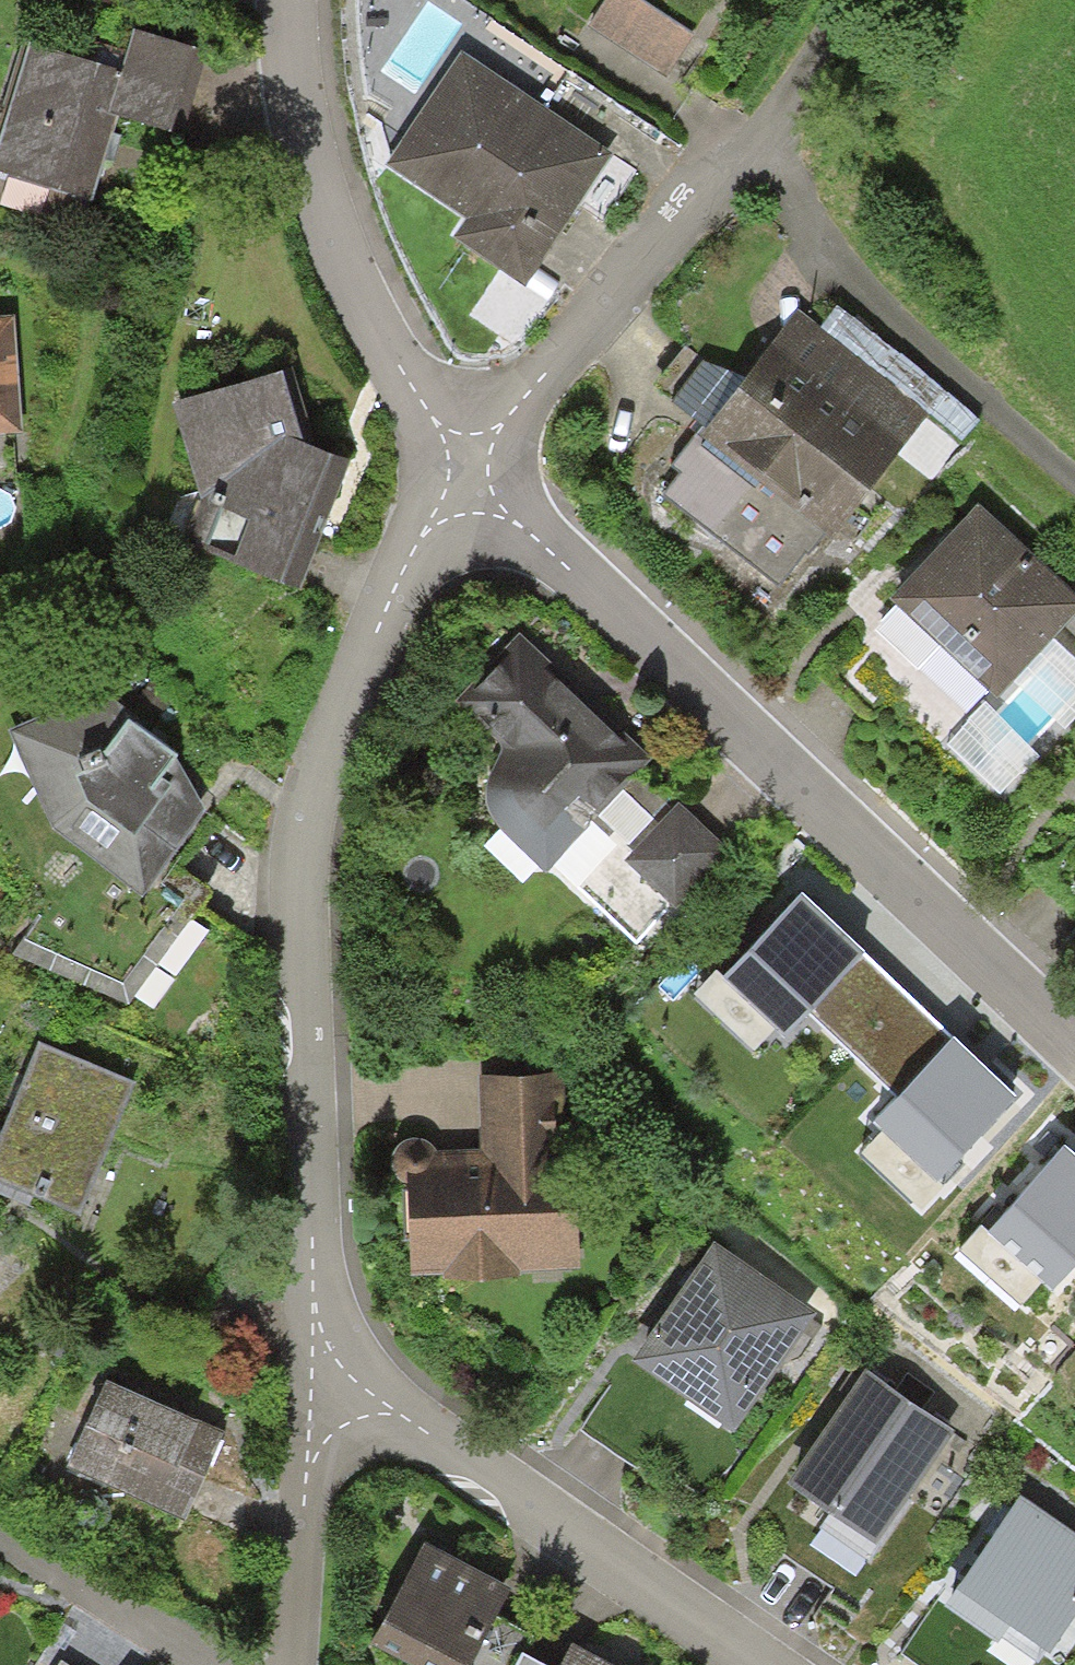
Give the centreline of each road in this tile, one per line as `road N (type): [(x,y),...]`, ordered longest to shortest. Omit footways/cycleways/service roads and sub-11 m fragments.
road 1 (residential): [(485,478),(350,677),(320,821),(327,1355)]
road 2 (residential): [(1074,1066),(485,478)]
road 3 (residential): [(834,0),(762,136),(688,197),(485,478)]
road 4 (residential): [(765,1664),(327,1355)]
road 5 (residential): [(485,478),(349,254),(309,84),(305,0)]
road 6 (track): [(762,136),(883,309),(1074,484)]
road 7 (residential): [(327,1355),(300,1664)]
road 8 (residential): [(214,1664),(0,1530)]

